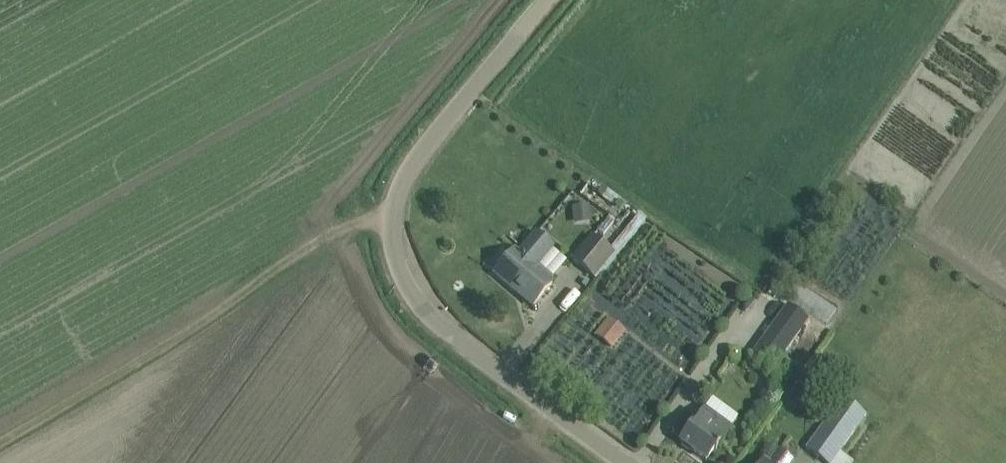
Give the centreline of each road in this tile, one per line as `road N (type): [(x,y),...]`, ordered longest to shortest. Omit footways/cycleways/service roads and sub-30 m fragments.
road 1 (unclassified): [(625,462),(461,343),(414,300),(397,263),(399,186),(547,0)]
road 2 (track): [(0,441),(393,223)]

